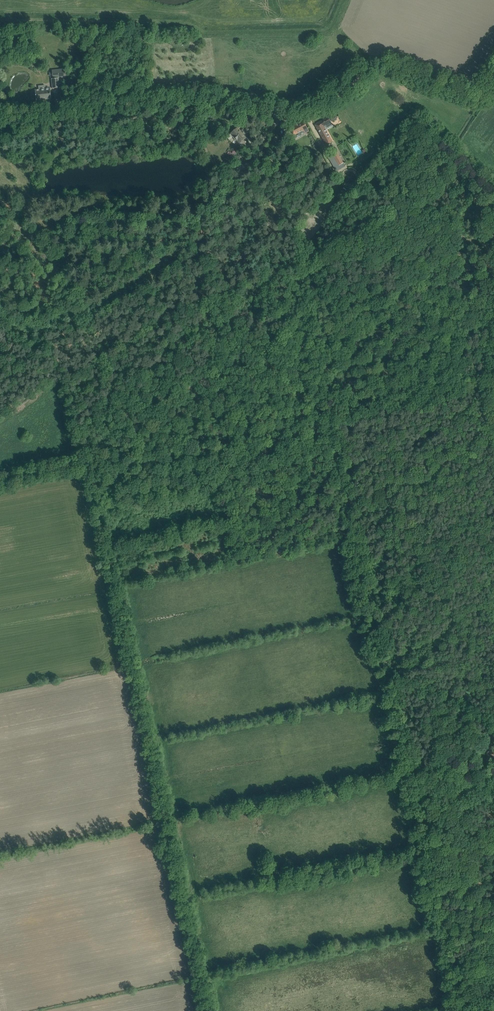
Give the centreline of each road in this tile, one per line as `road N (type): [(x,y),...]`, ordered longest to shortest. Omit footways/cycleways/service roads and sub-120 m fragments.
road 1 (track): [(493,76),(479,96),(388,63),(372,65),(306,113),(180,94),(0,117)]

